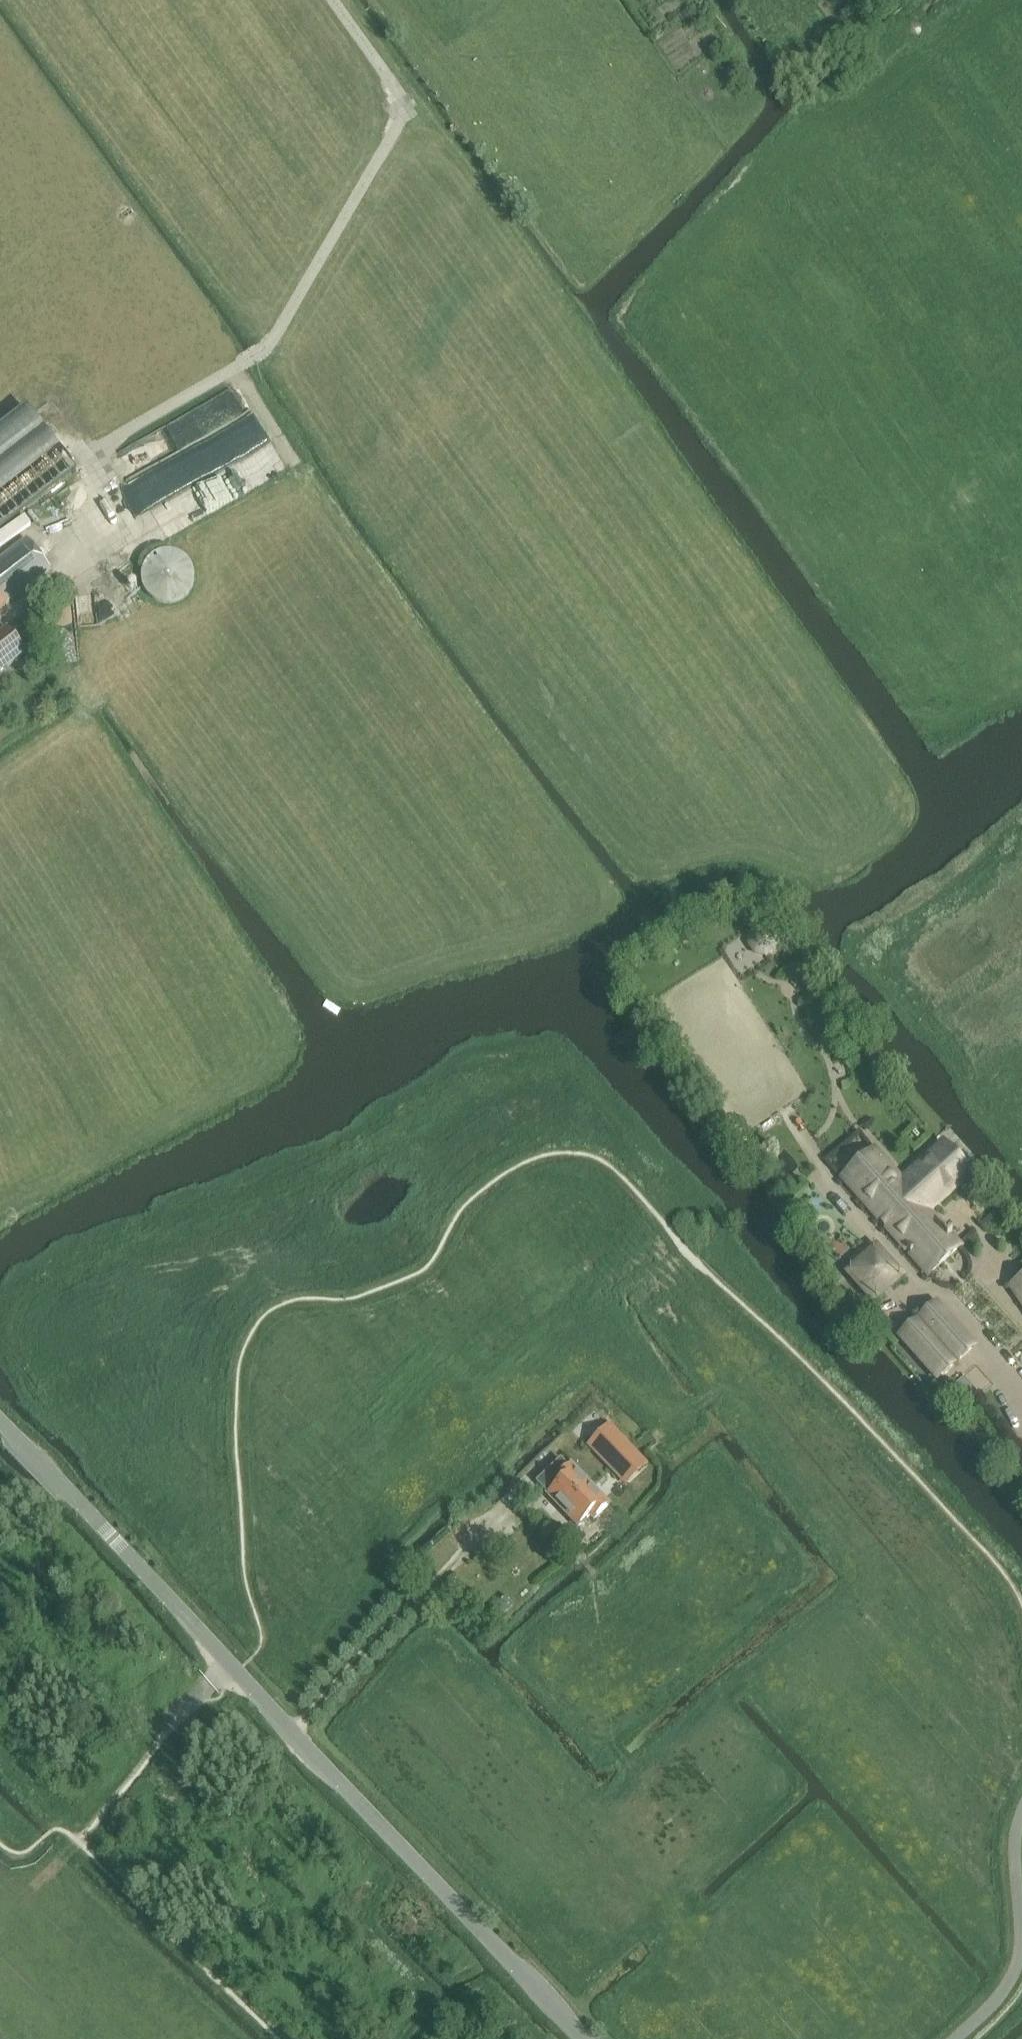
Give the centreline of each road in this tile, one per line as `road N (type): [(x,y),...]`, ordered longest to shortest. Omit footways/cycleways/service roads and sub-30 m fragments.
road 1 (tertiary): [(590,2038),(0,1425)]
road 2 (track): [(499,1531),(421,1596),(293,1730)]

